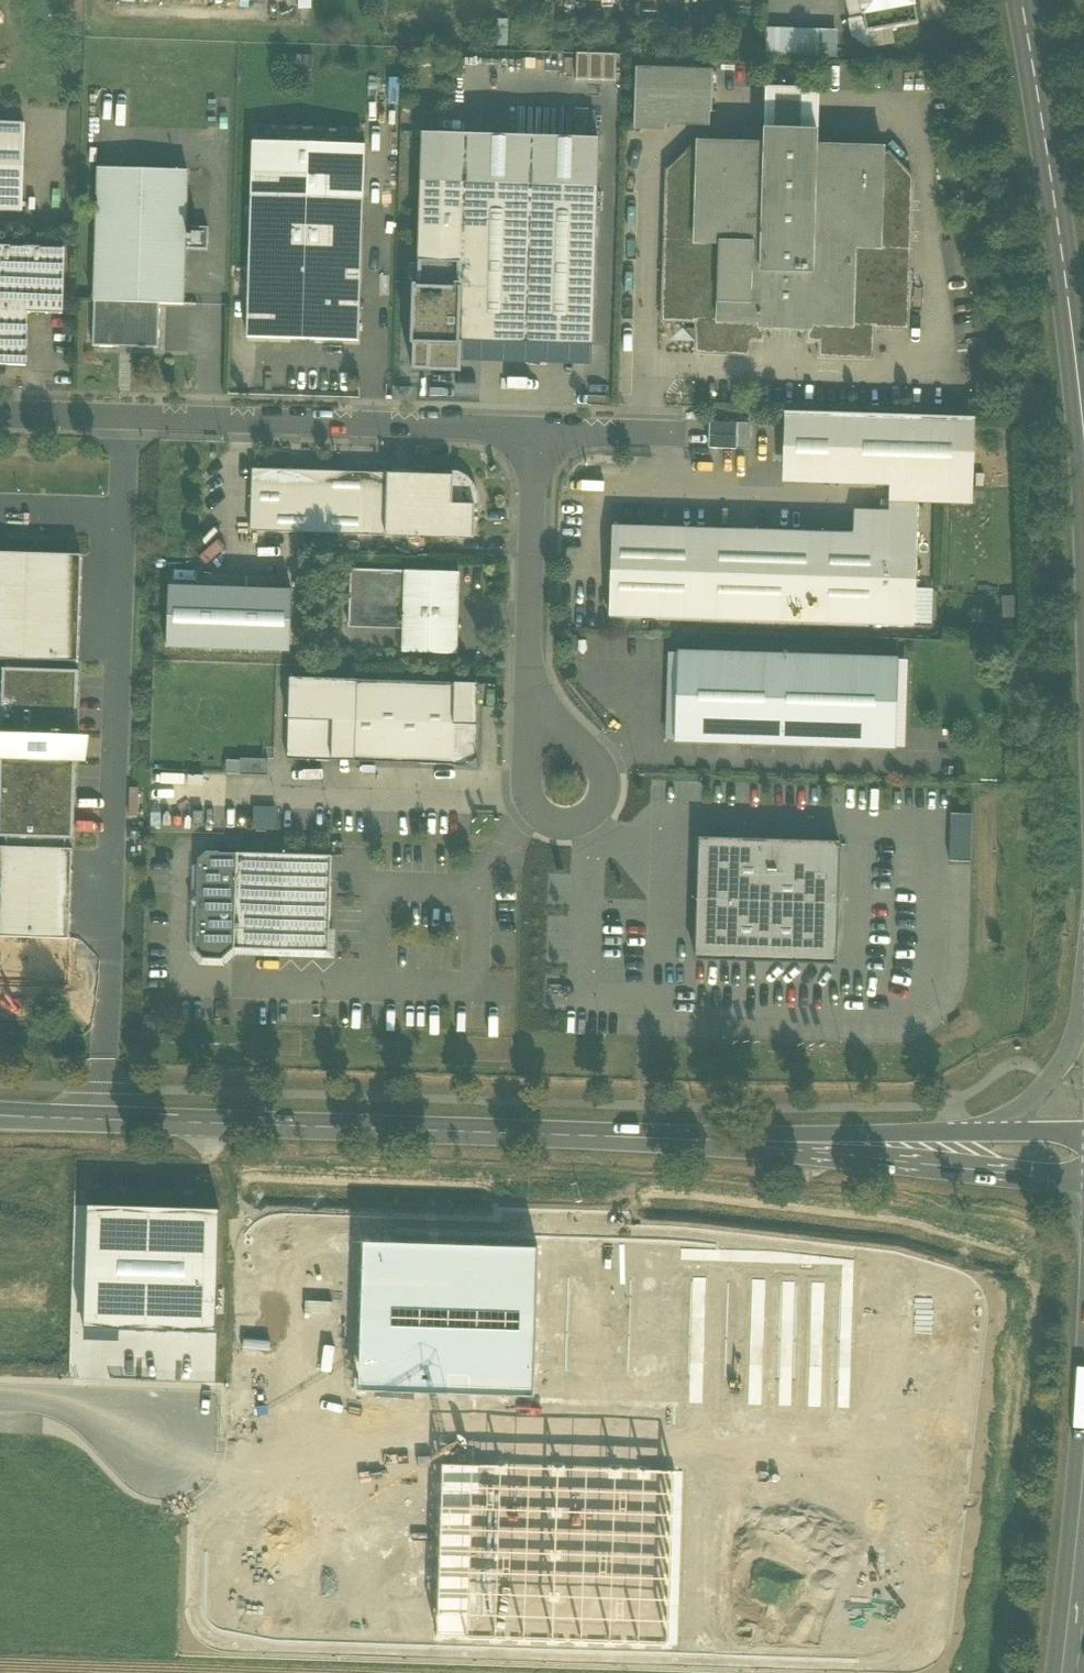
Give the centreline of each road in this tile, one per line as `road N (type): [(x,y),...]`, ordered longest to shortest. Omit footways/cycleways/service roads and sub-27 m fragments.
road 1 (secondary): [(0,1115),(706,1140)]
road 2 (unclassified): [(0,412),(528,429)]
road 3 (primary): [(1083,449),(1022,0)]
road 4 (secondary): [(706,1140),(1083,1183)]
road 5 (unclassified): [(524,666),(526,797),(539,821),(571,831),(606,809),(609,770),(551,710)]
road 6 (secondary): [(982,1131),(706,1140)]
road 7 (unclassified): [(528,429),(524,666)]
road 8 (unclassified): [(0,1398),(107,1402),(165,1444)]
road 9 (secondary): [(1083,1021),(1048,1081),(982,1131)]
road 10 (unclassified): [(528,429),(667,433)]

